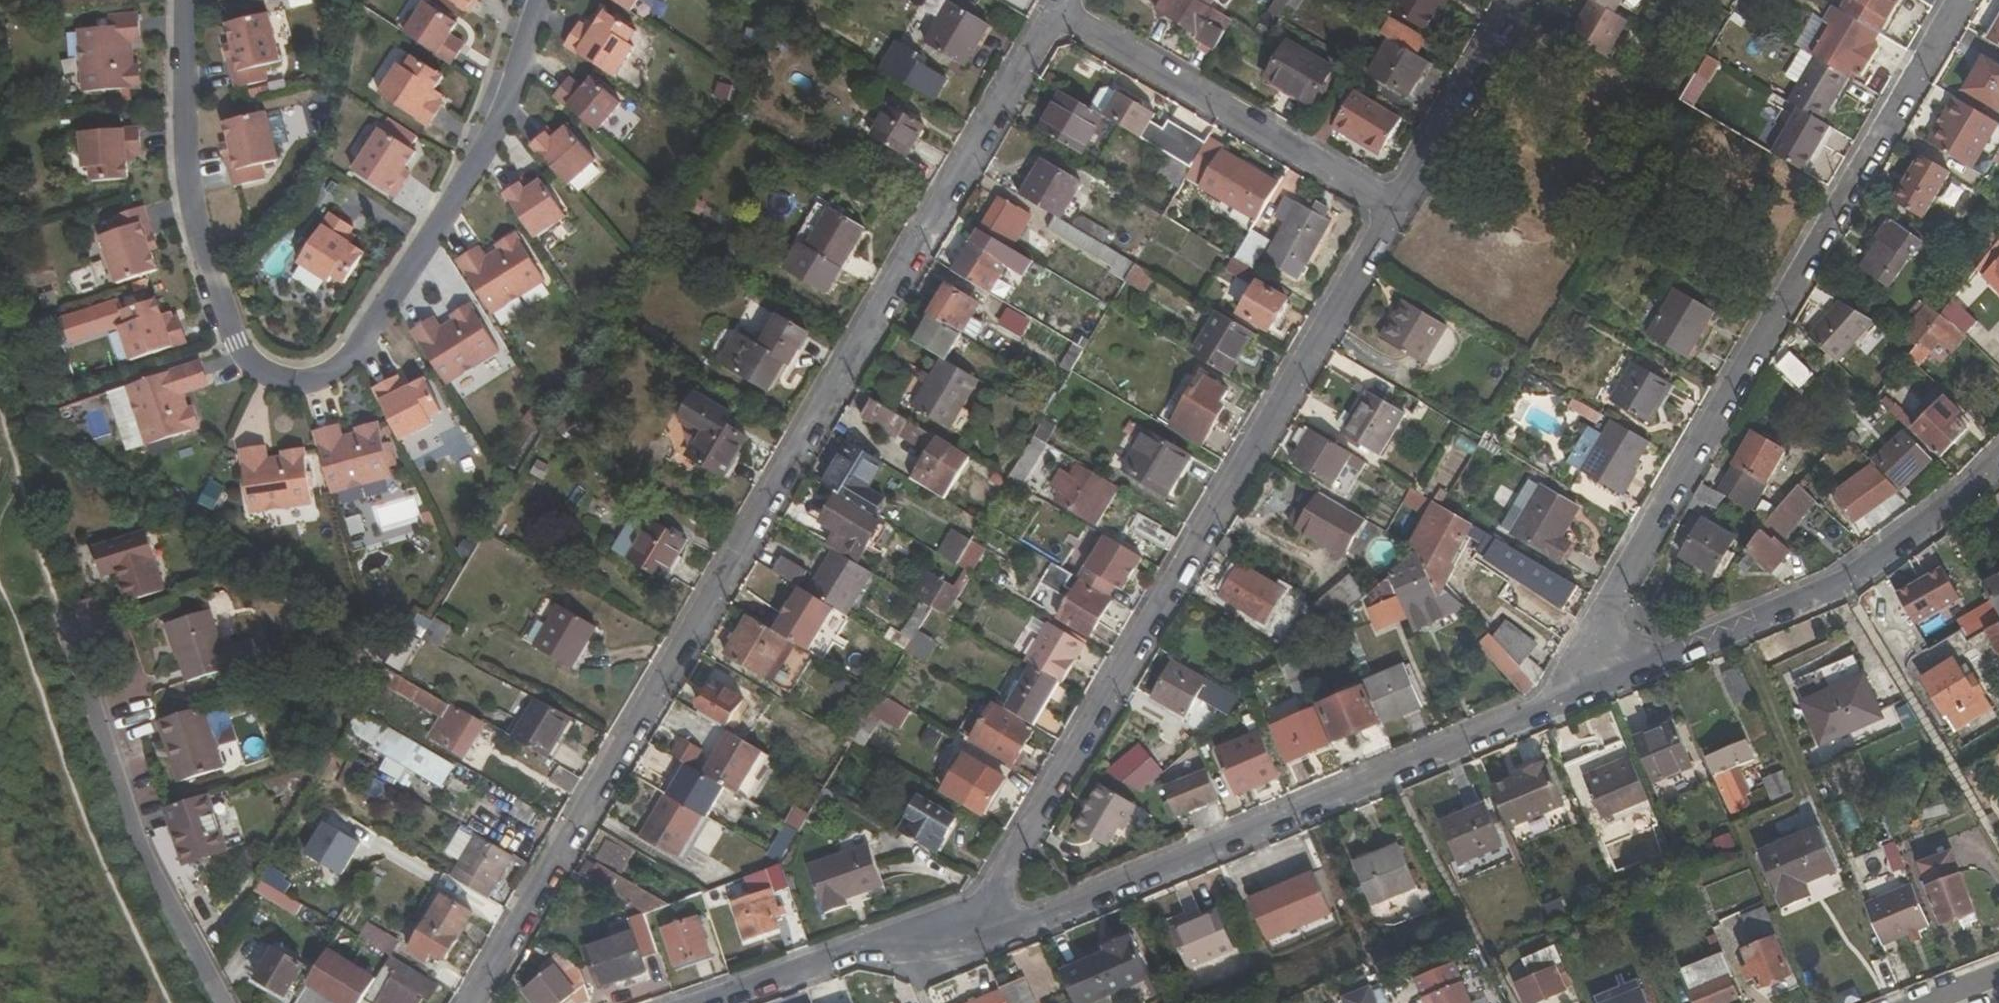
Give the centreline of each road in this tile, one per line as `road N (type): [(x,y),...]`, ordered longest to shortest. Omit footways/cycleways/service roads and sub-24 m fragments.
road 1 (residential): [(473,1002),(1037,37),(1063,10)]
road 2 (residential): [(541,0),(471,174),(384,311),(339,365),(300,380),(263,371),(236,345),(208,257),(186,159),(185,0)]
road 3 (residential): [(978,915),(1396,209)]
road 4 (residential): [(1602,682),(1604,625),(1616,594),(1960,0)]
road 5 (residential): [(1602,682),(1030,923),(978,915)]
road 6 (residential): [(1998,457),(1857,574),(1602,682)]
road 7 (residential): [(68,625),(137,847),(222,1002)]
road 8 (unclassified): [(1063,10),(1396,209)]
road 9 (residential): [(978,915),(699,1002)]
road 10 (track): [(0,387),(68,625)]
road 11 (residential): [(1396,209),(1519,0)]

